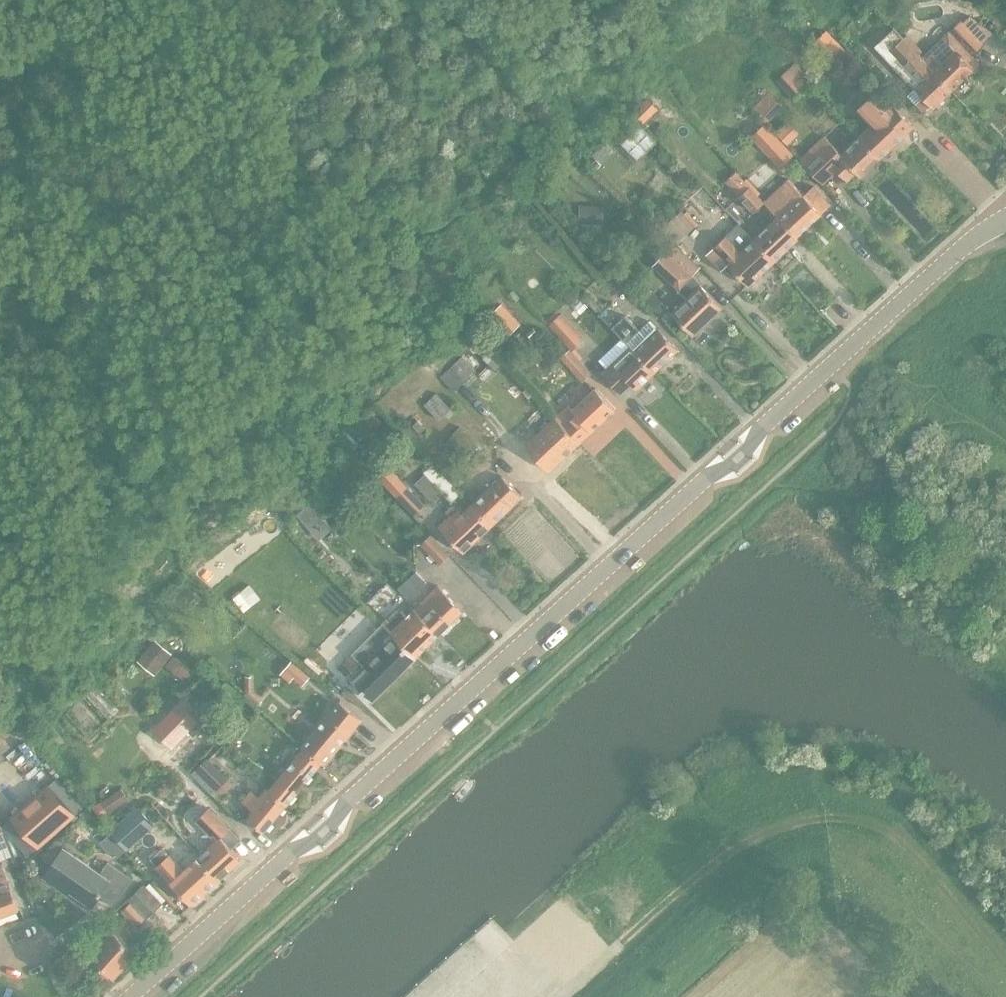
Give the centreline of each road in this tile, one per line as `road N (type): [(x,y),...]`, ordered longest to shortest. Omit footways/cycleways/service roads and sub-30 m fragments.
road 1 (tertiary): [(129,996),(314,840),(347,801),(959,253)]
road 2 (track): [(1005,968),(888,831),(825,818),(777,828),(721,858),(612,951)]

